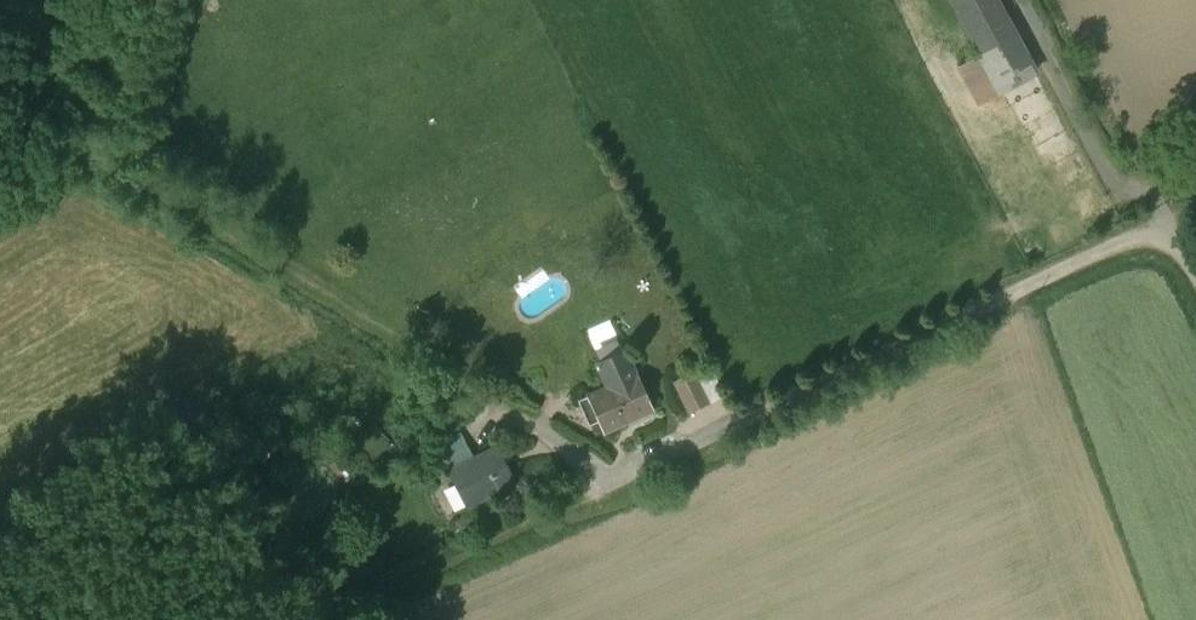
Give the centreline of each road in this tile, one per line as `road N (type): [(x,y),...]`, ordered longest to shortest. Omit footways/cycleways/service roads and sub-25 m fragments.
road 1 (track): [(567,451),(0,82)]
road 2 (track): [(604,478),(329,619)]

